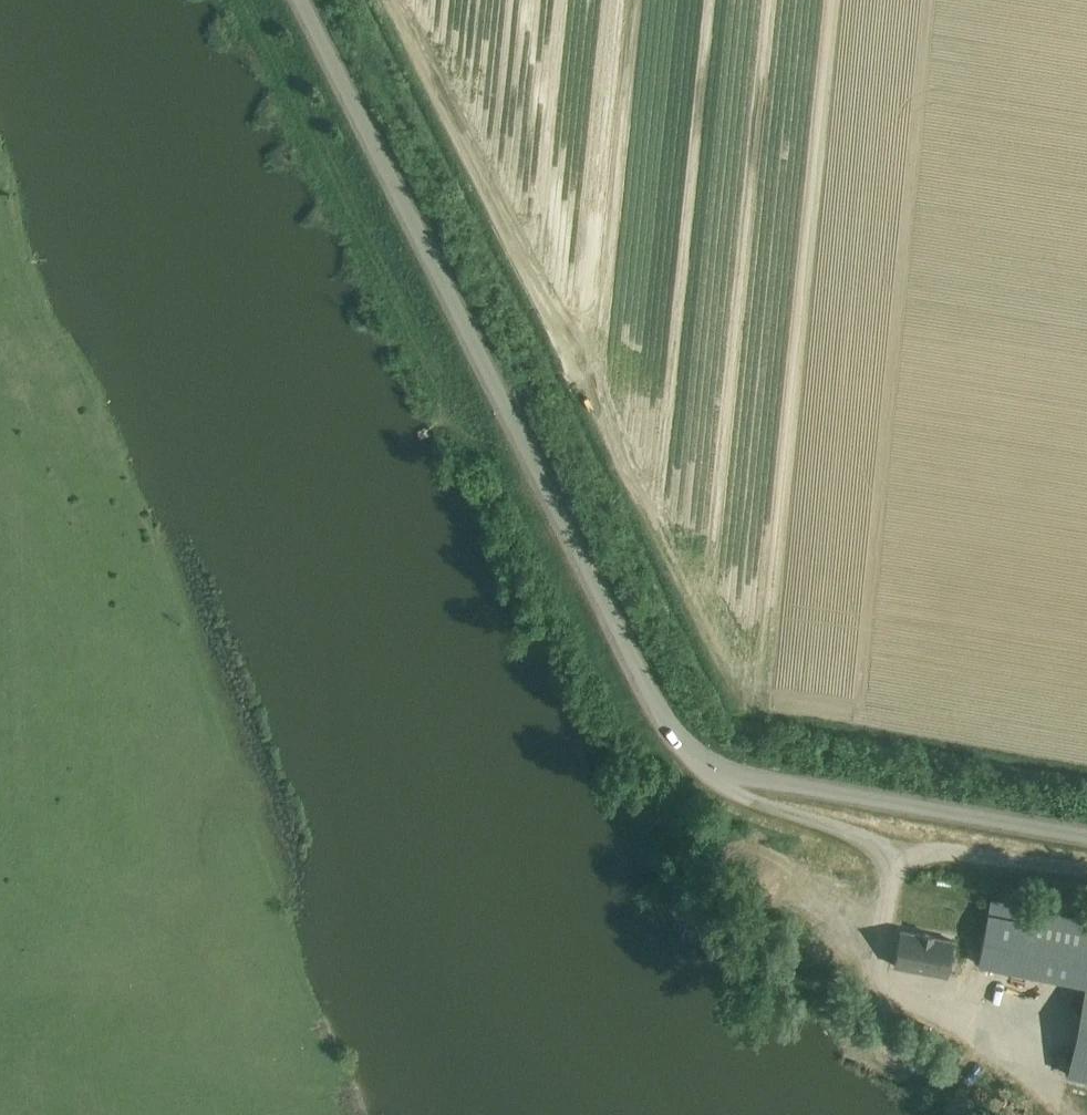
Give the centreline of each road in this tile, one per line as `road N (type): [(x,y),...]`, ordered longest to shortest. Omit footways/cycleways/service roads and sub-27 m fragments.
road 1 (unclassified): [(1086,837),(776,782),(690,754),(660,715),(299,0)]

